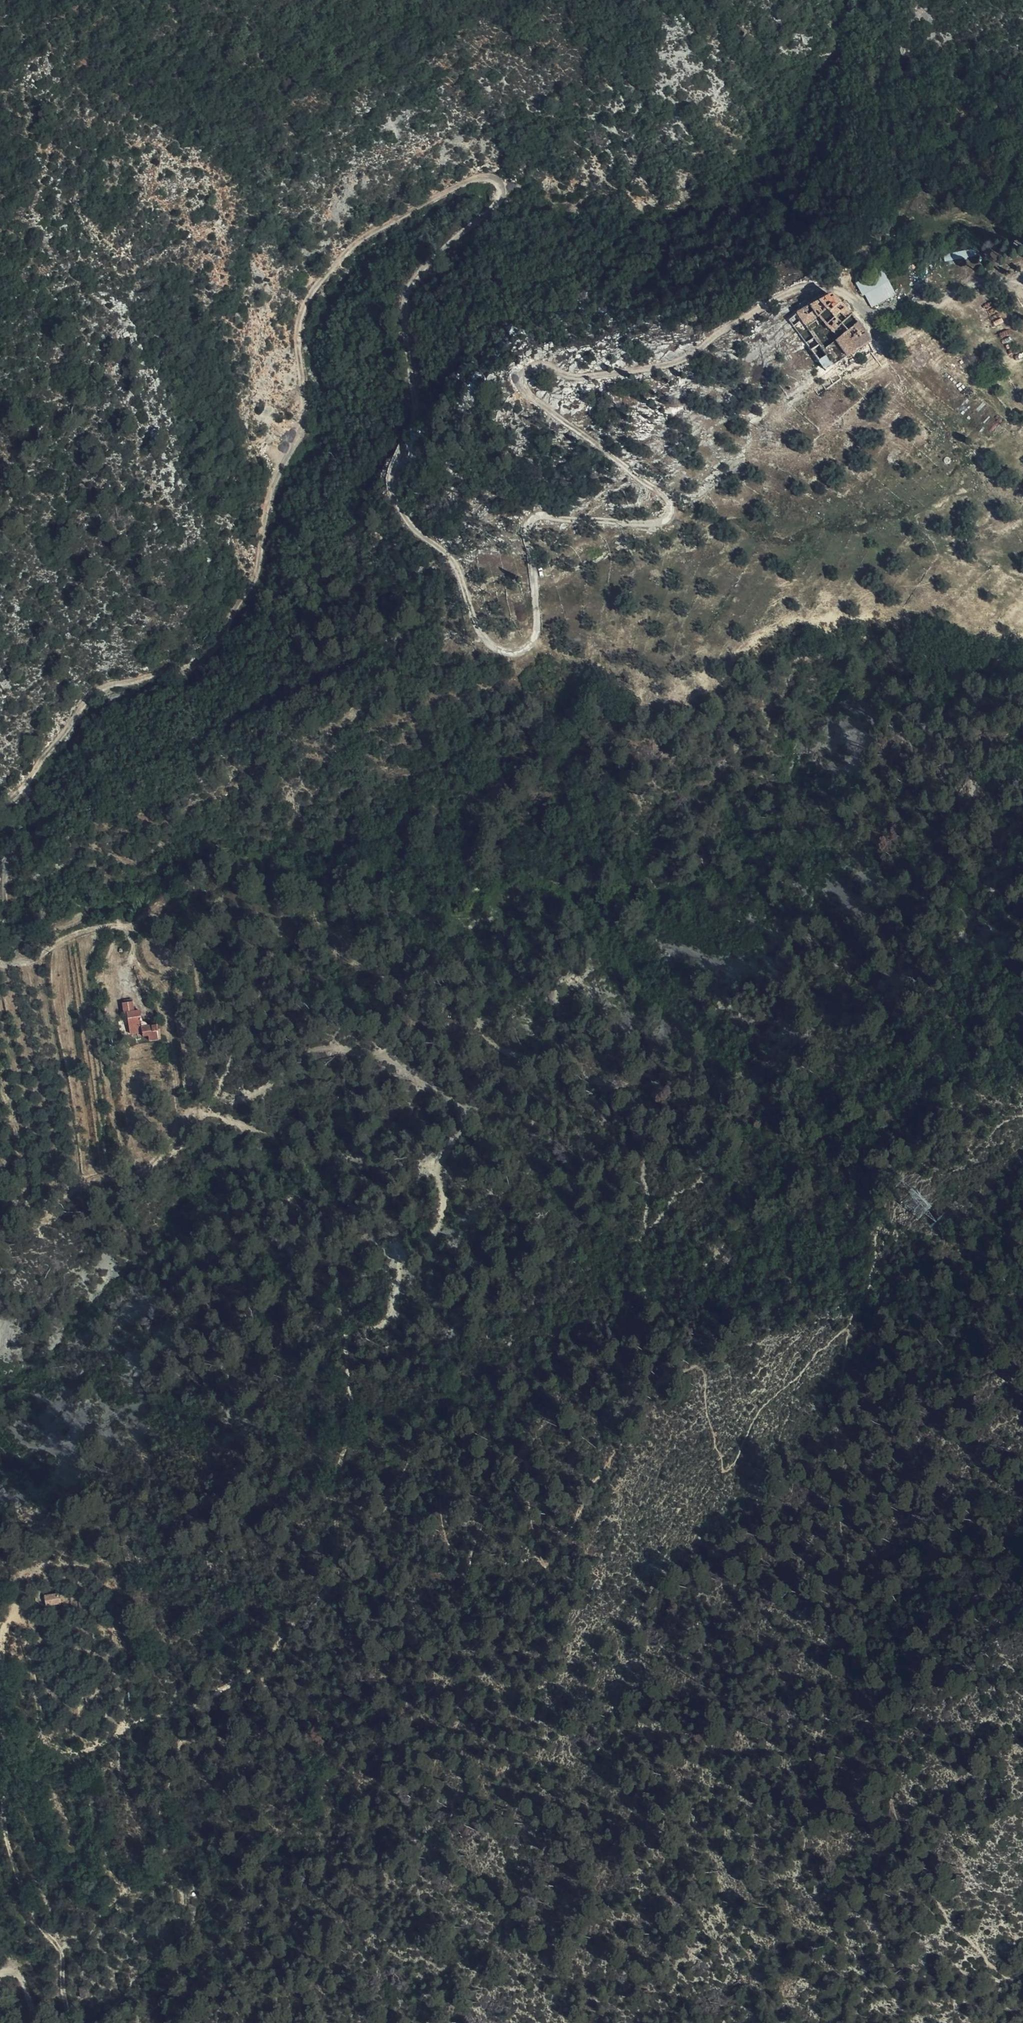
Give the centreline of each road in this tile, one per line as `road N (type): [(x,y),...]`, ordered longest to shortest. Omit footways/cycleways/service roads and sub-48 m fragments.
road 1 (track): [(0,808),(28,788),(102,687),(192,672),(241,605),(256,551),(261,485),(304,419),(290,330),(293,293),(356,236),(466,178),(490,176),(500,198),(433,254),(399,303),(400,357),(417,426),(388,478),(404,521),(451,556),(478,631),(499,650),(522,651),(533,638),(536,592),(524,536),(531,520),(651,523),(669,500),(548,410),(530,385),(536,363),(587,376),(669,367),(796,291),(839,290),(866,309),(983,281),(1022,288)]
road 2 (track): [(70,2022),(58,1945),(0,1804)]

